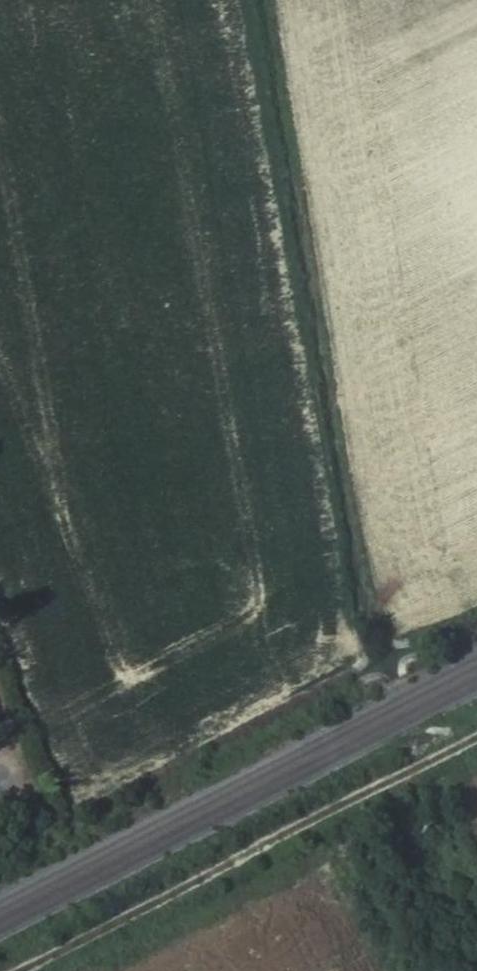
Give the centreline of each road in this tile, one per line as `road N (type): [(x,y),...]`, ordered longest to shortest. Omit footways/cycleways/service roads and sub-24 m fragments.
road 1 (track): [(18,970),(476,737)]

